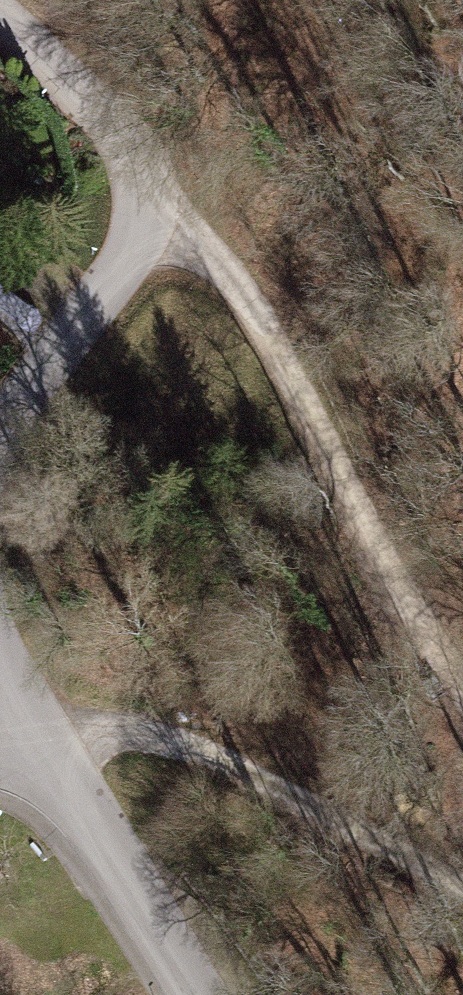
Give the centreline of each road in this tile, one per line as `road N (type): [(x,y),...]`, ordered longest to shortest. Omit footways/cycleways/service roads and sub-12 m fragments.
road 1 (track): [(462,674),(217,264),(139,239)]
road 2 (residential): [(0,422),(139,239),(88,115),(0,33)]
road 3 (track): [(37,741),(96,731),(171,739),(462,895)]
road 4 (residential): [(199,994),(37,741)]

